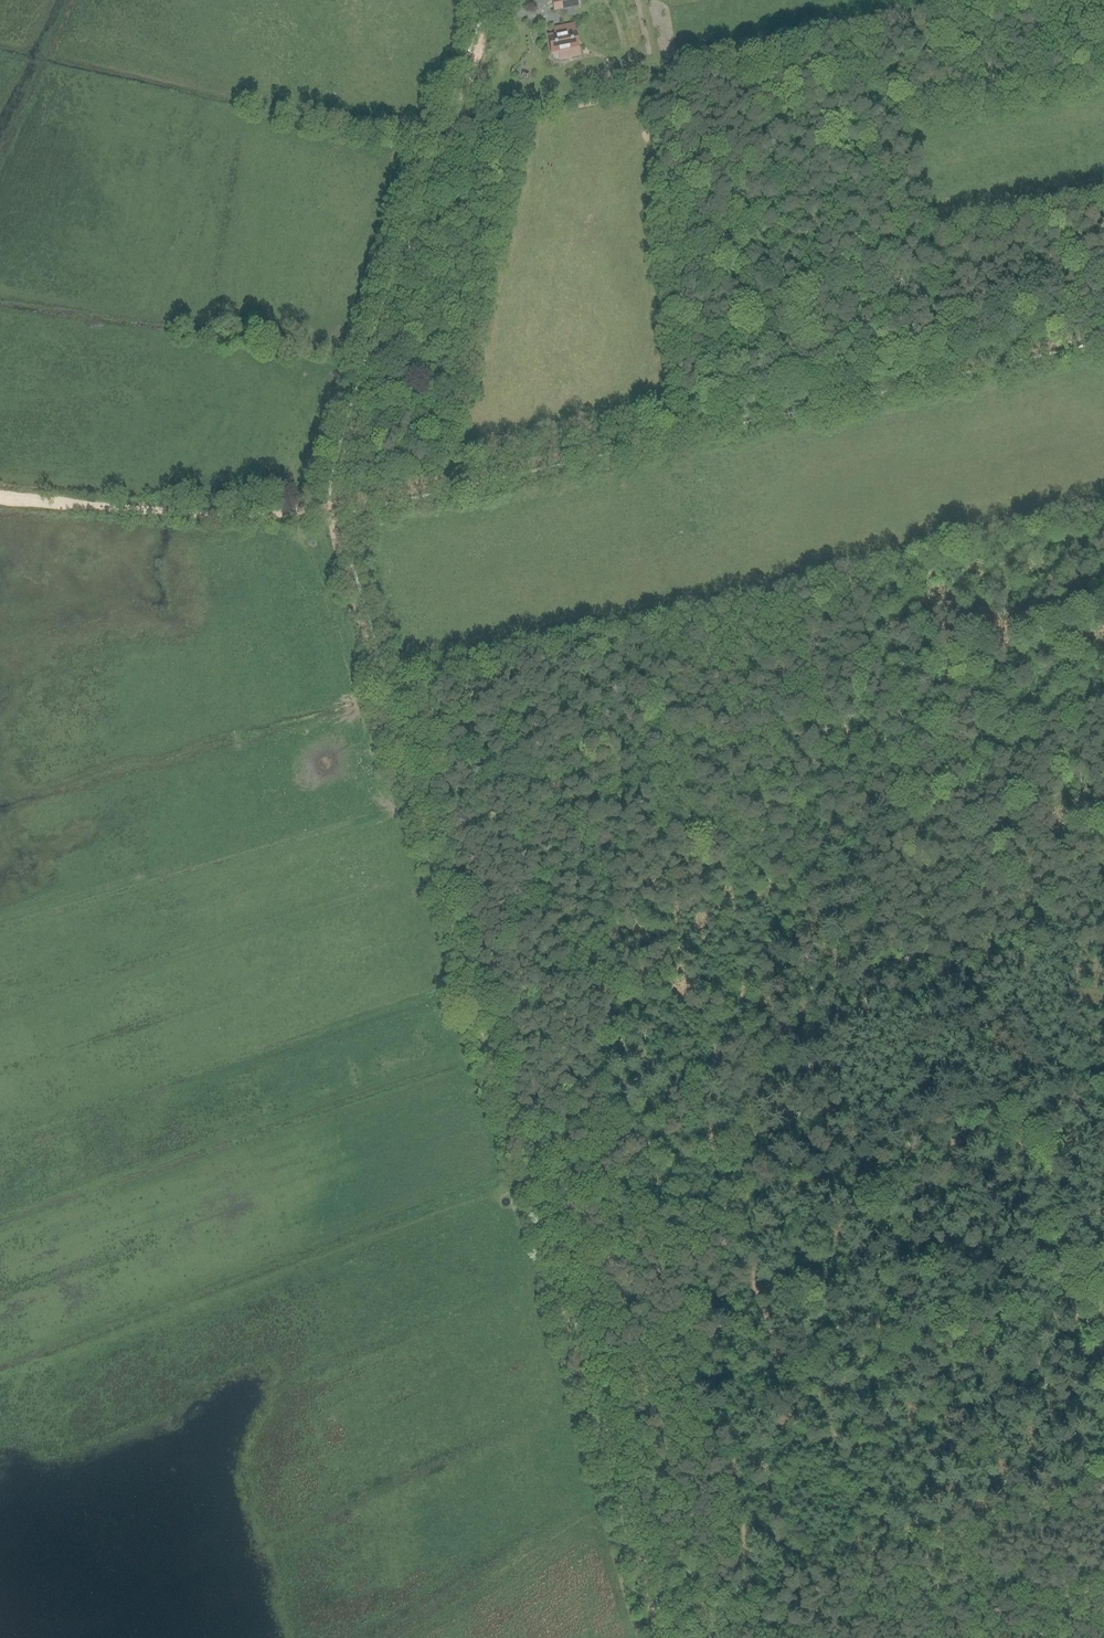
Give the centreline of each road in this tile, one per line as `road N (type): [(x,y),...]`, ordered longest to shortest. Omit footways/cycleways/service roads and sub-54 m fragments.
road 1 (track): [(661,1637),(336,537),(336,509)]
road 2 (track): [(336,509),(1103,332)]
road 3 (track): [(336,509),(359,412),(496,0)]
road 4 (track): [(336,509),(231,517),(0,498)]

